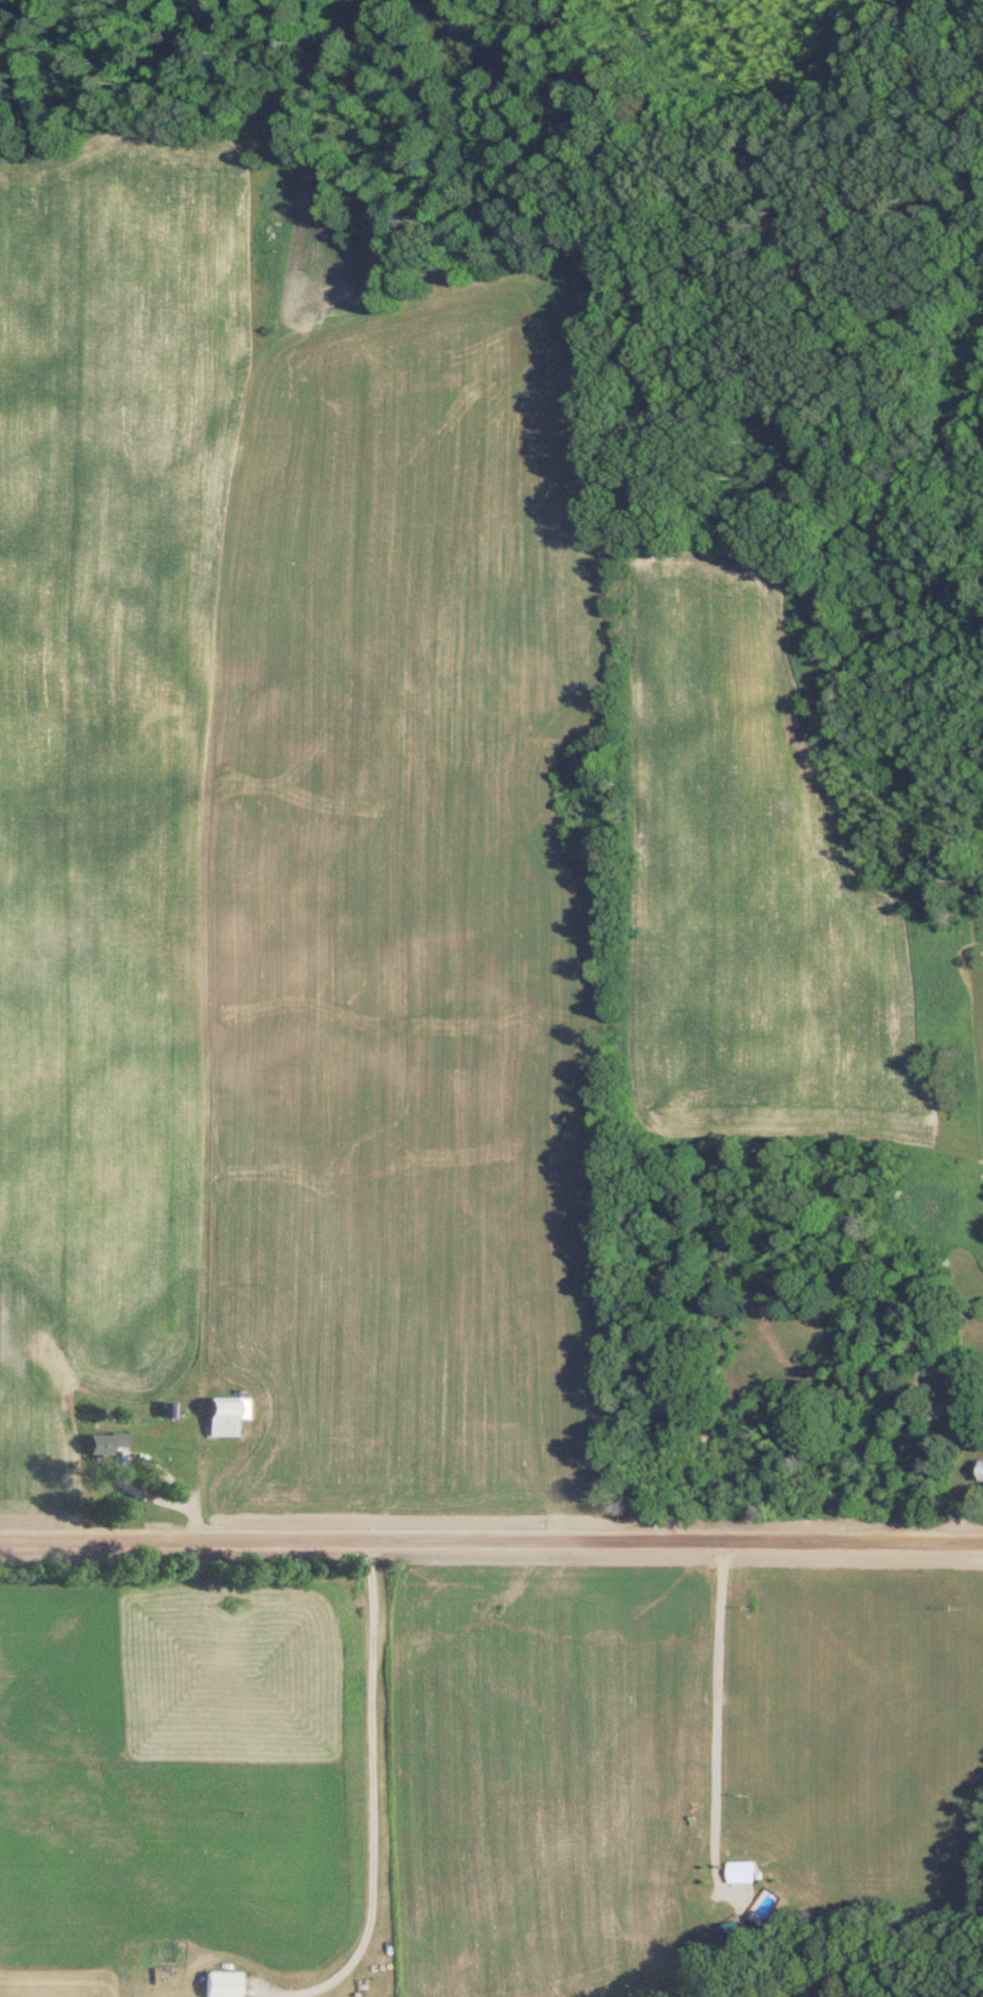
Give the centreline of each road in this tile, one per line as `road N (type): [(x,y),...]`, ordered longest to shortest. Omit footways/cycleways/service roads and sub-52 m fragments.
road 1 (residential): [(982,1538),(0,1537)]

